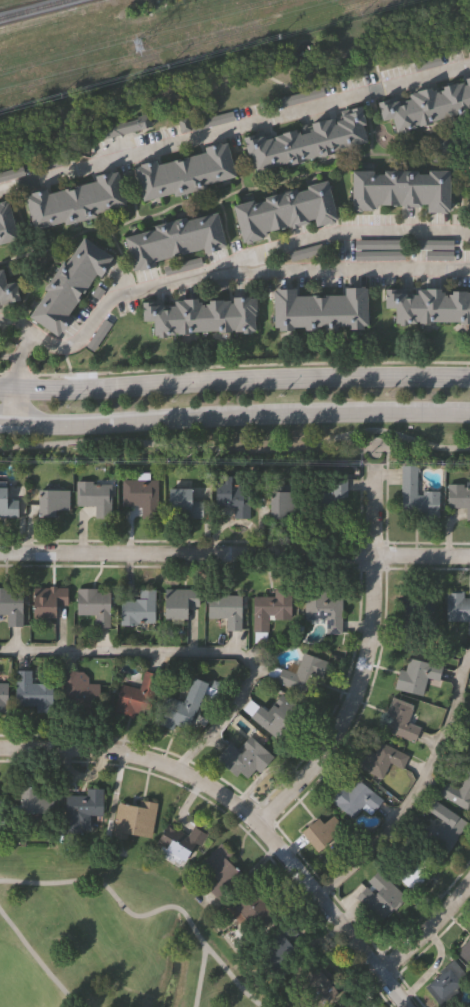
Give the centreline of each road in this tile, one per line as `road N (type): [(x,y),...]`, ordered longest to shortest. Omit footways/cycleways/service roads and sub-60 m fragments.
road 1 (residential): [(412,1006),(259,826),(218,792),(120,751),(0,747)]
road 2 (secondary): [(469,378),(0,388)]
road 3 (residential): [(469,556),(0,551)]
road 4 (secondary): [(14,423),(469,416)]
road 5 (residential): [(259,826),(307,774),(366,651),(369,491)]
road 6 (residential): [(469,883),(383,970)]

